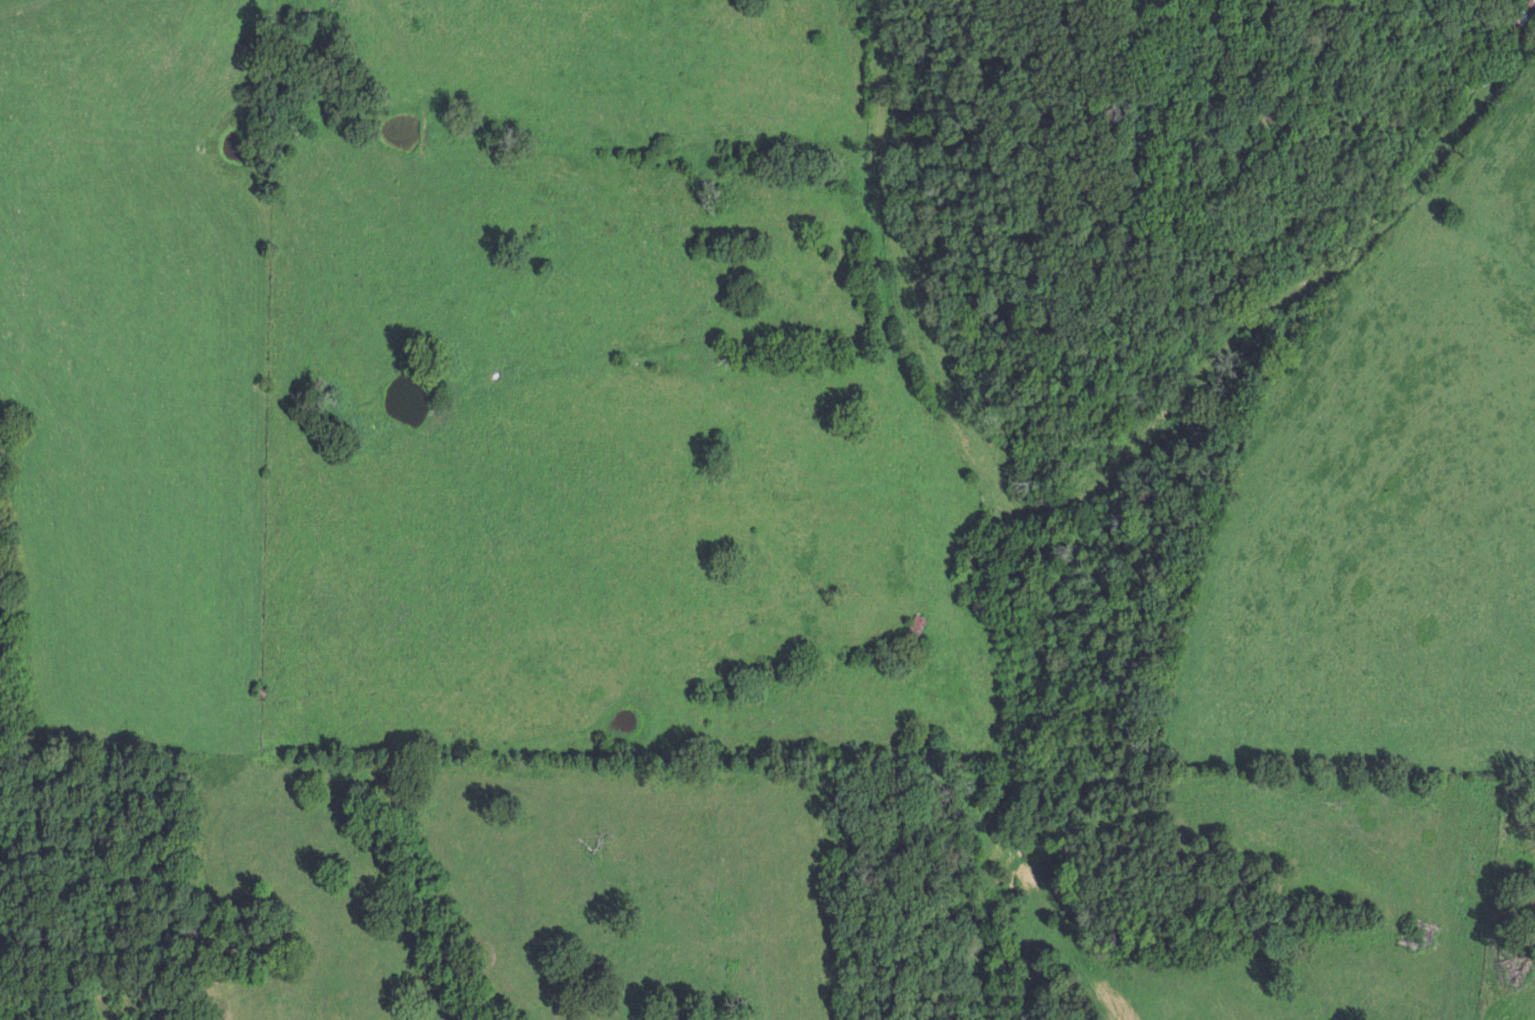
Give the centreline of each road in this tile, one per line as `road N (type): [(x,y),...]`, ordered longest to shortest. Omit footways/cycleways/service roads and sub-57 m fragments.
road 1 (residential): [(1534,36),(1387,222),(1324,276),(1241,321),(1205,377),(1072,497),(986,523),(968,537),(942,597)]

